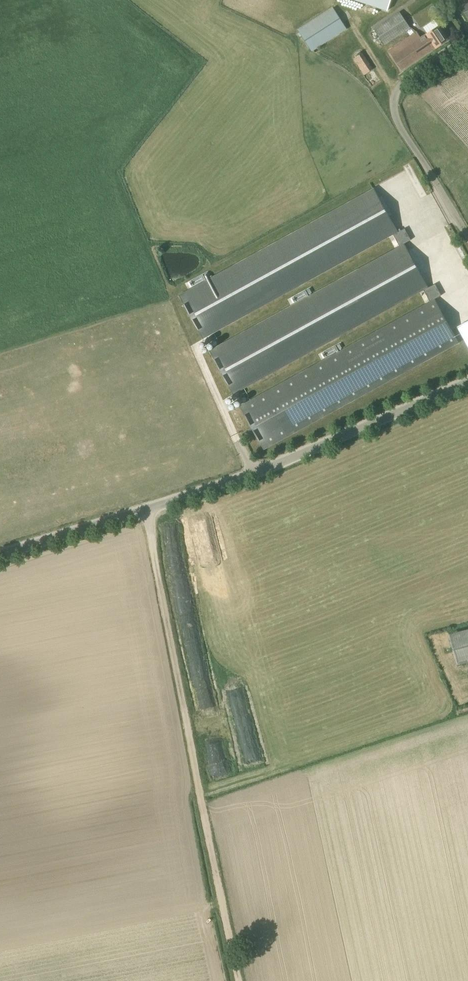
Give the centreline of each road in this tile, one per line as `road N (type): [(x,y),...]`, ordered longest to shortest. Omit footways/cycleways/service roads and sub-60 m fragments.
road 1 (unclassified): [(0,549),(256,473),(467,383)]
road 2 (track): [(148,510),(240,980)]
road 3 (unclassified): [(467,244),(393,119),(392,95),(412,70),(467,42)]

